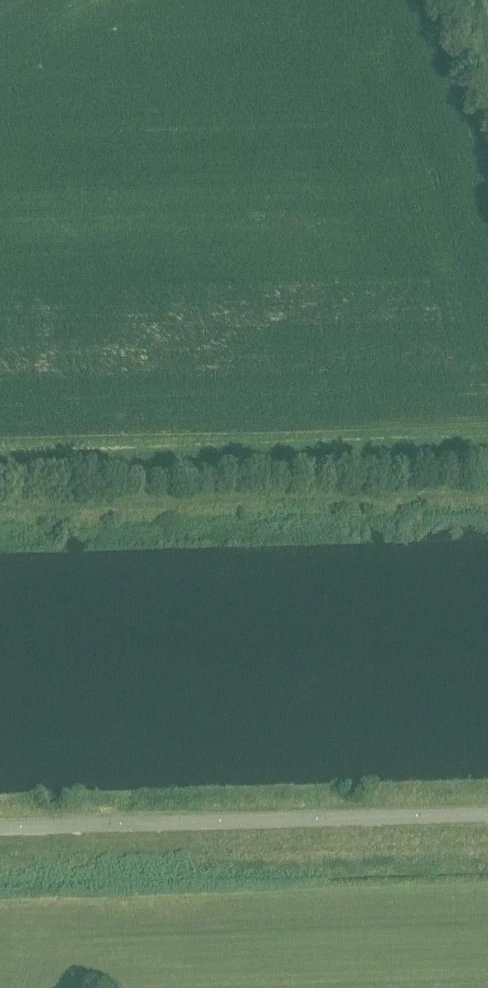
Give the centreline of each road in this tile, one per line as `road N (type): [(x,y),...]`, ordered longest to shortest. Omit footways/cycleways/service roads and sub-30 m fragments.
road 1 (unclassified): [(487,812),(0,827)]

